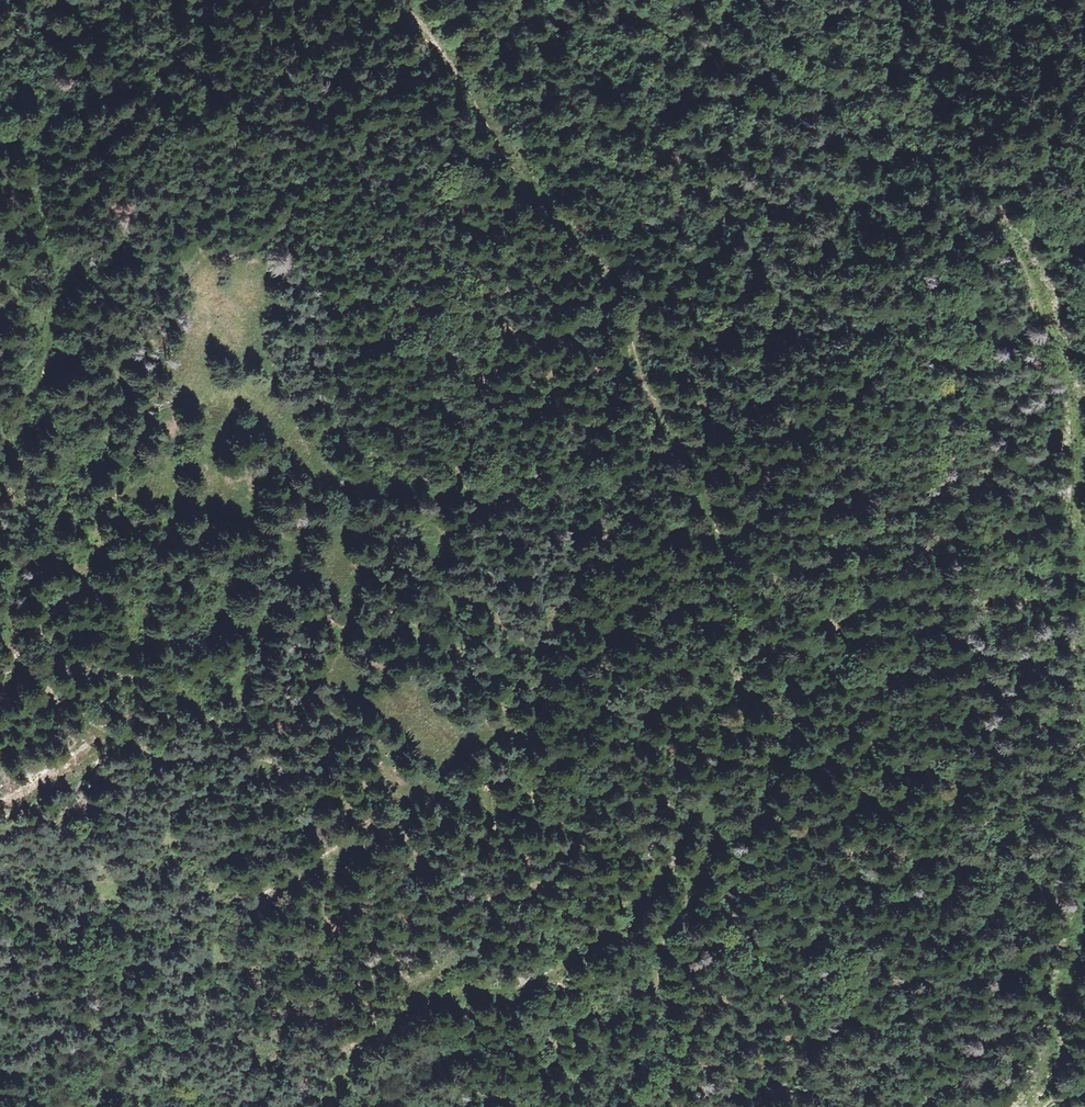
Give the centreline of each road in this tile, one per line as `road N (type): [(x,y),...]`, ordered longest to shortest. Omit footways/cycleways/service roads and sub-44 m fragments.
road 1 (track): [(525,986),(589,945),(633,903),(704,803),(728,756),(738,714),(744,668),(736,605),(597,276),(537,207),(467,89),(395,0)]
road 2 (track): [(0,654),(82,720),(152,754),(411,811),(491,804),(530,750),(646,394)]
road 3 (track): [(8,659),(13,602),(66,506),(37,410),(54,297),(36,221)]
road 4 (track): [(1084,597),(1066,345),(1001,224)]
road 5 (track): [(325,1106),(349,1063),(411,990),(474,941),(490,910),(497,859),(491,804)]
road 6 (track): [(1022,1106),(1055,1023),(1084,883)]
road 7 (track): [(661,945),(706,855),(728,756)]

